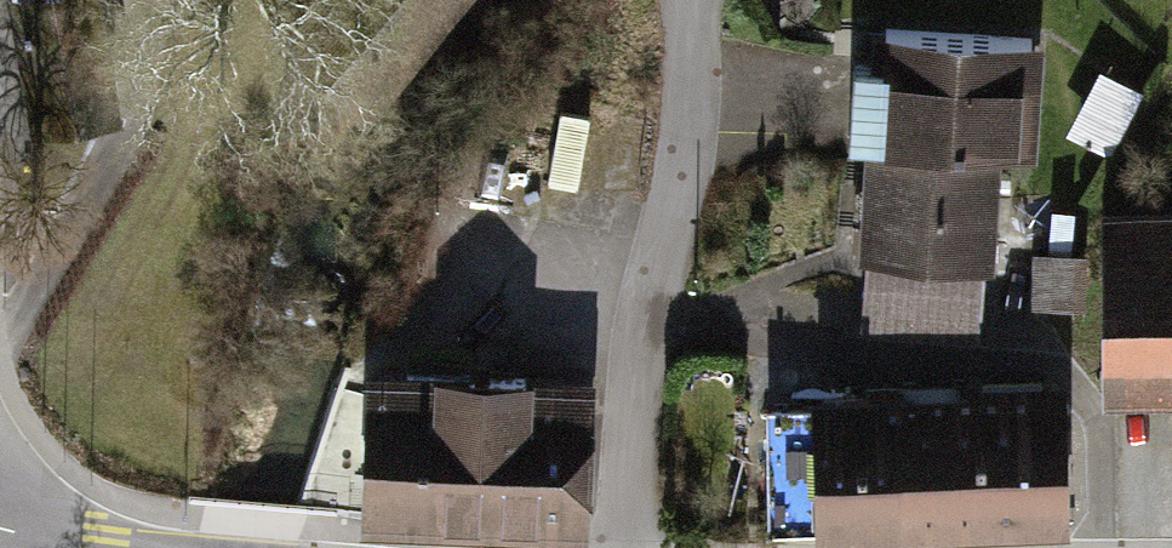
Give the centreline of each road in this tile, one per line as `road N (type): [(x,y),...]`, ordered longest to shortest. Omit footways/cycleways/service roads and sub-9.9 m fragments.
road 1 (residential): [(689,0),(688,171),(636,547)]

